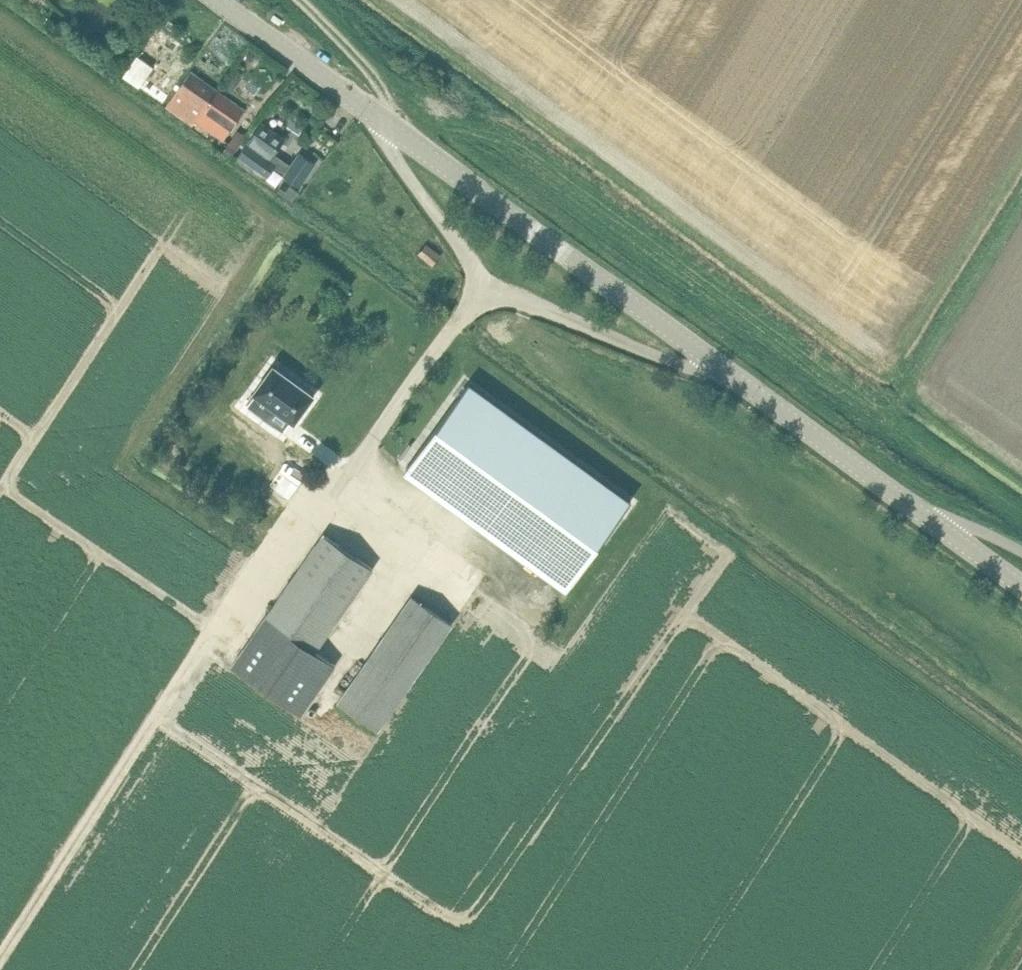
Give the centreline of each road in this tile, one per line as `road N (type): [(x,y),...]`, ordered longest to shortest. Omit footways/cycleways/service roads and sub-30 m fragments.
road 1 (tertiary): [(1021,586),(216,0)]
road 2 (track): [(384,120),(384,92),(298,0)]

